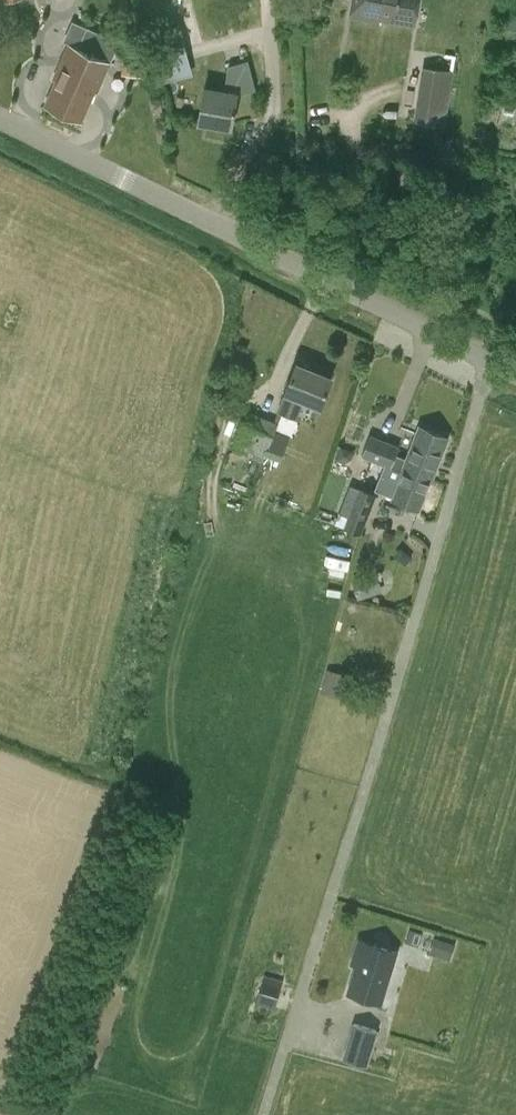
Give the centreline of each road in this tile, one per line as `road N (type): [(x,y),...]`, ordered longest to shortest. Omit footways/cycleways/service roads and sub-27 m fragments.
road 1 (unclassified): [(266,1114),(492,350)]
road 2 (unclassified): [(492,350),(0,111)]

